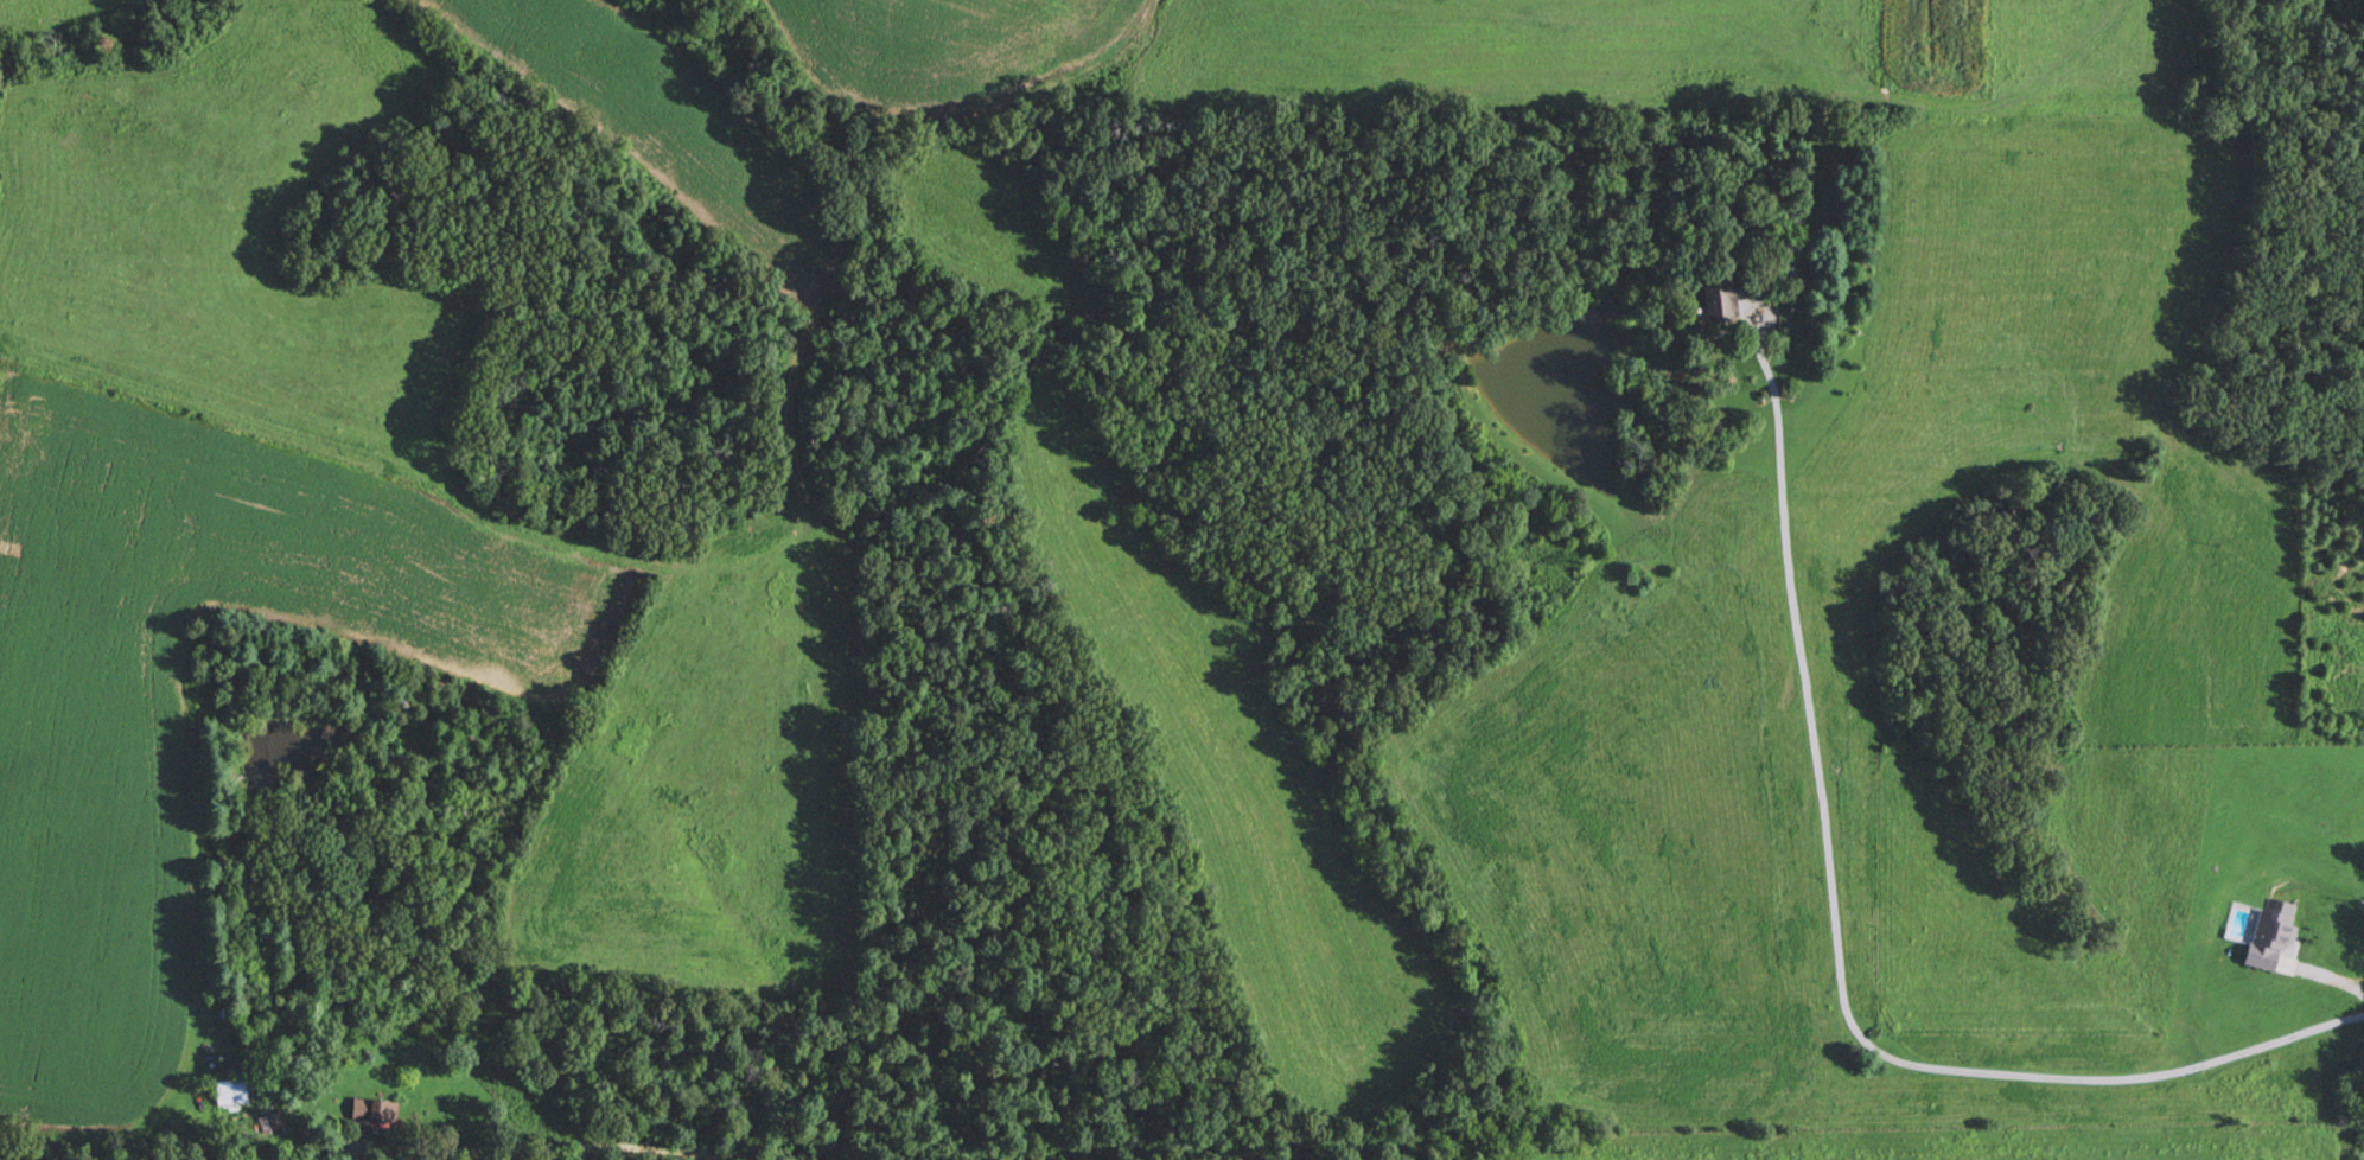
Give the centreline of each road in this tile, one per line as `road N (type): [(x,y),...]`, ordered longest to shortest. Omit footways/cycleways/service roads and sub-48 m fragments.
road 1 (residential): [(1559,219),(1522,387),(1498,566),(1522,769),(1569,863),(1689,960),(1784,1078),(1844,1126),(1873,1159)]

